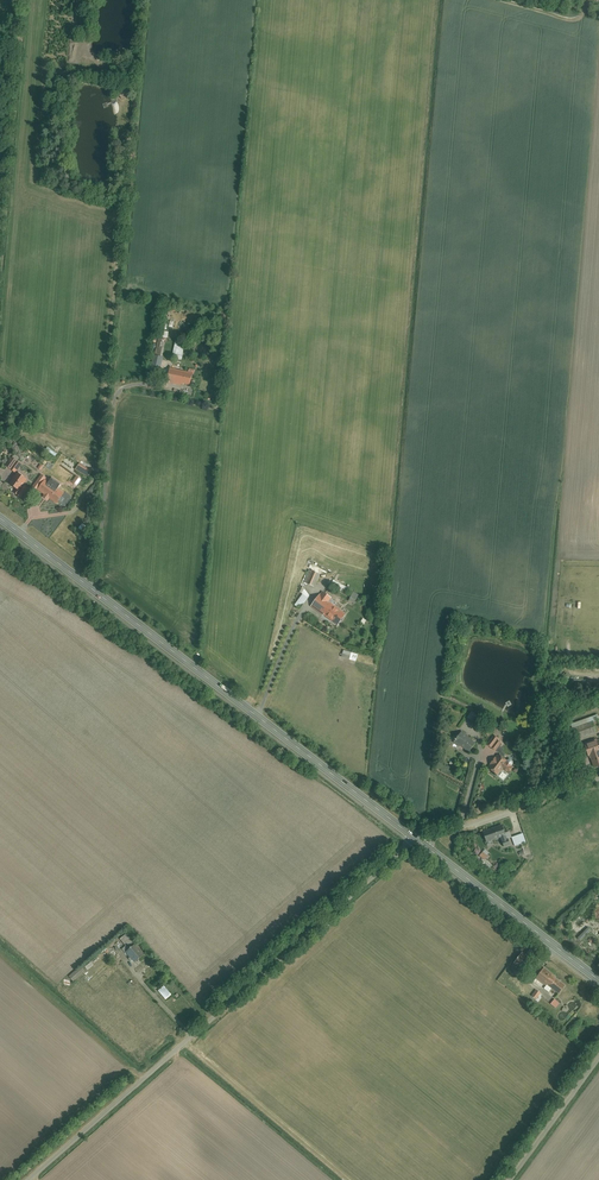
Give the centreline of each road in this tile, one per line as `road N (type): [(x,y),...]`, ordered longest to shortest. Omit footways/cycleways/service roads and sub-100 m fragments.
road 1 (primary): [(418,841),(0,520)]
road 2 (unclassified): [(29,1179),(418,841)]
road 3 (primary): [(598,980),(418,841)]
road 4 (unclassified): [(598,777),(418,841)]
road 5 (unclassified): [(509,1179),(598,1058)]

